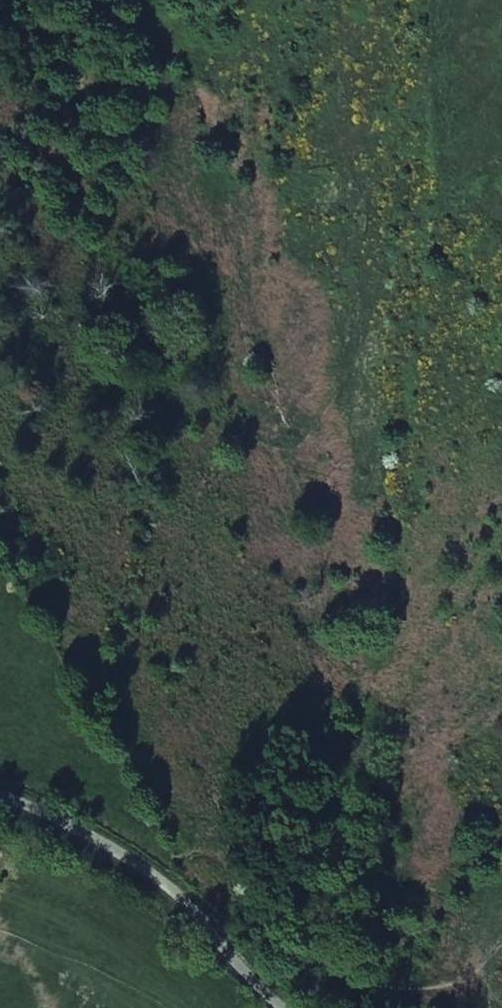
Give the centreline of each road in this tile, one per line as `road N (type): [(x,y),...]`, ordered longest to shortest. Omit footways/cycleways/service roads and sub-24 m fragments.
road 1 (residential): [(0,796),(121,853),(171,889),(284,1007)]

